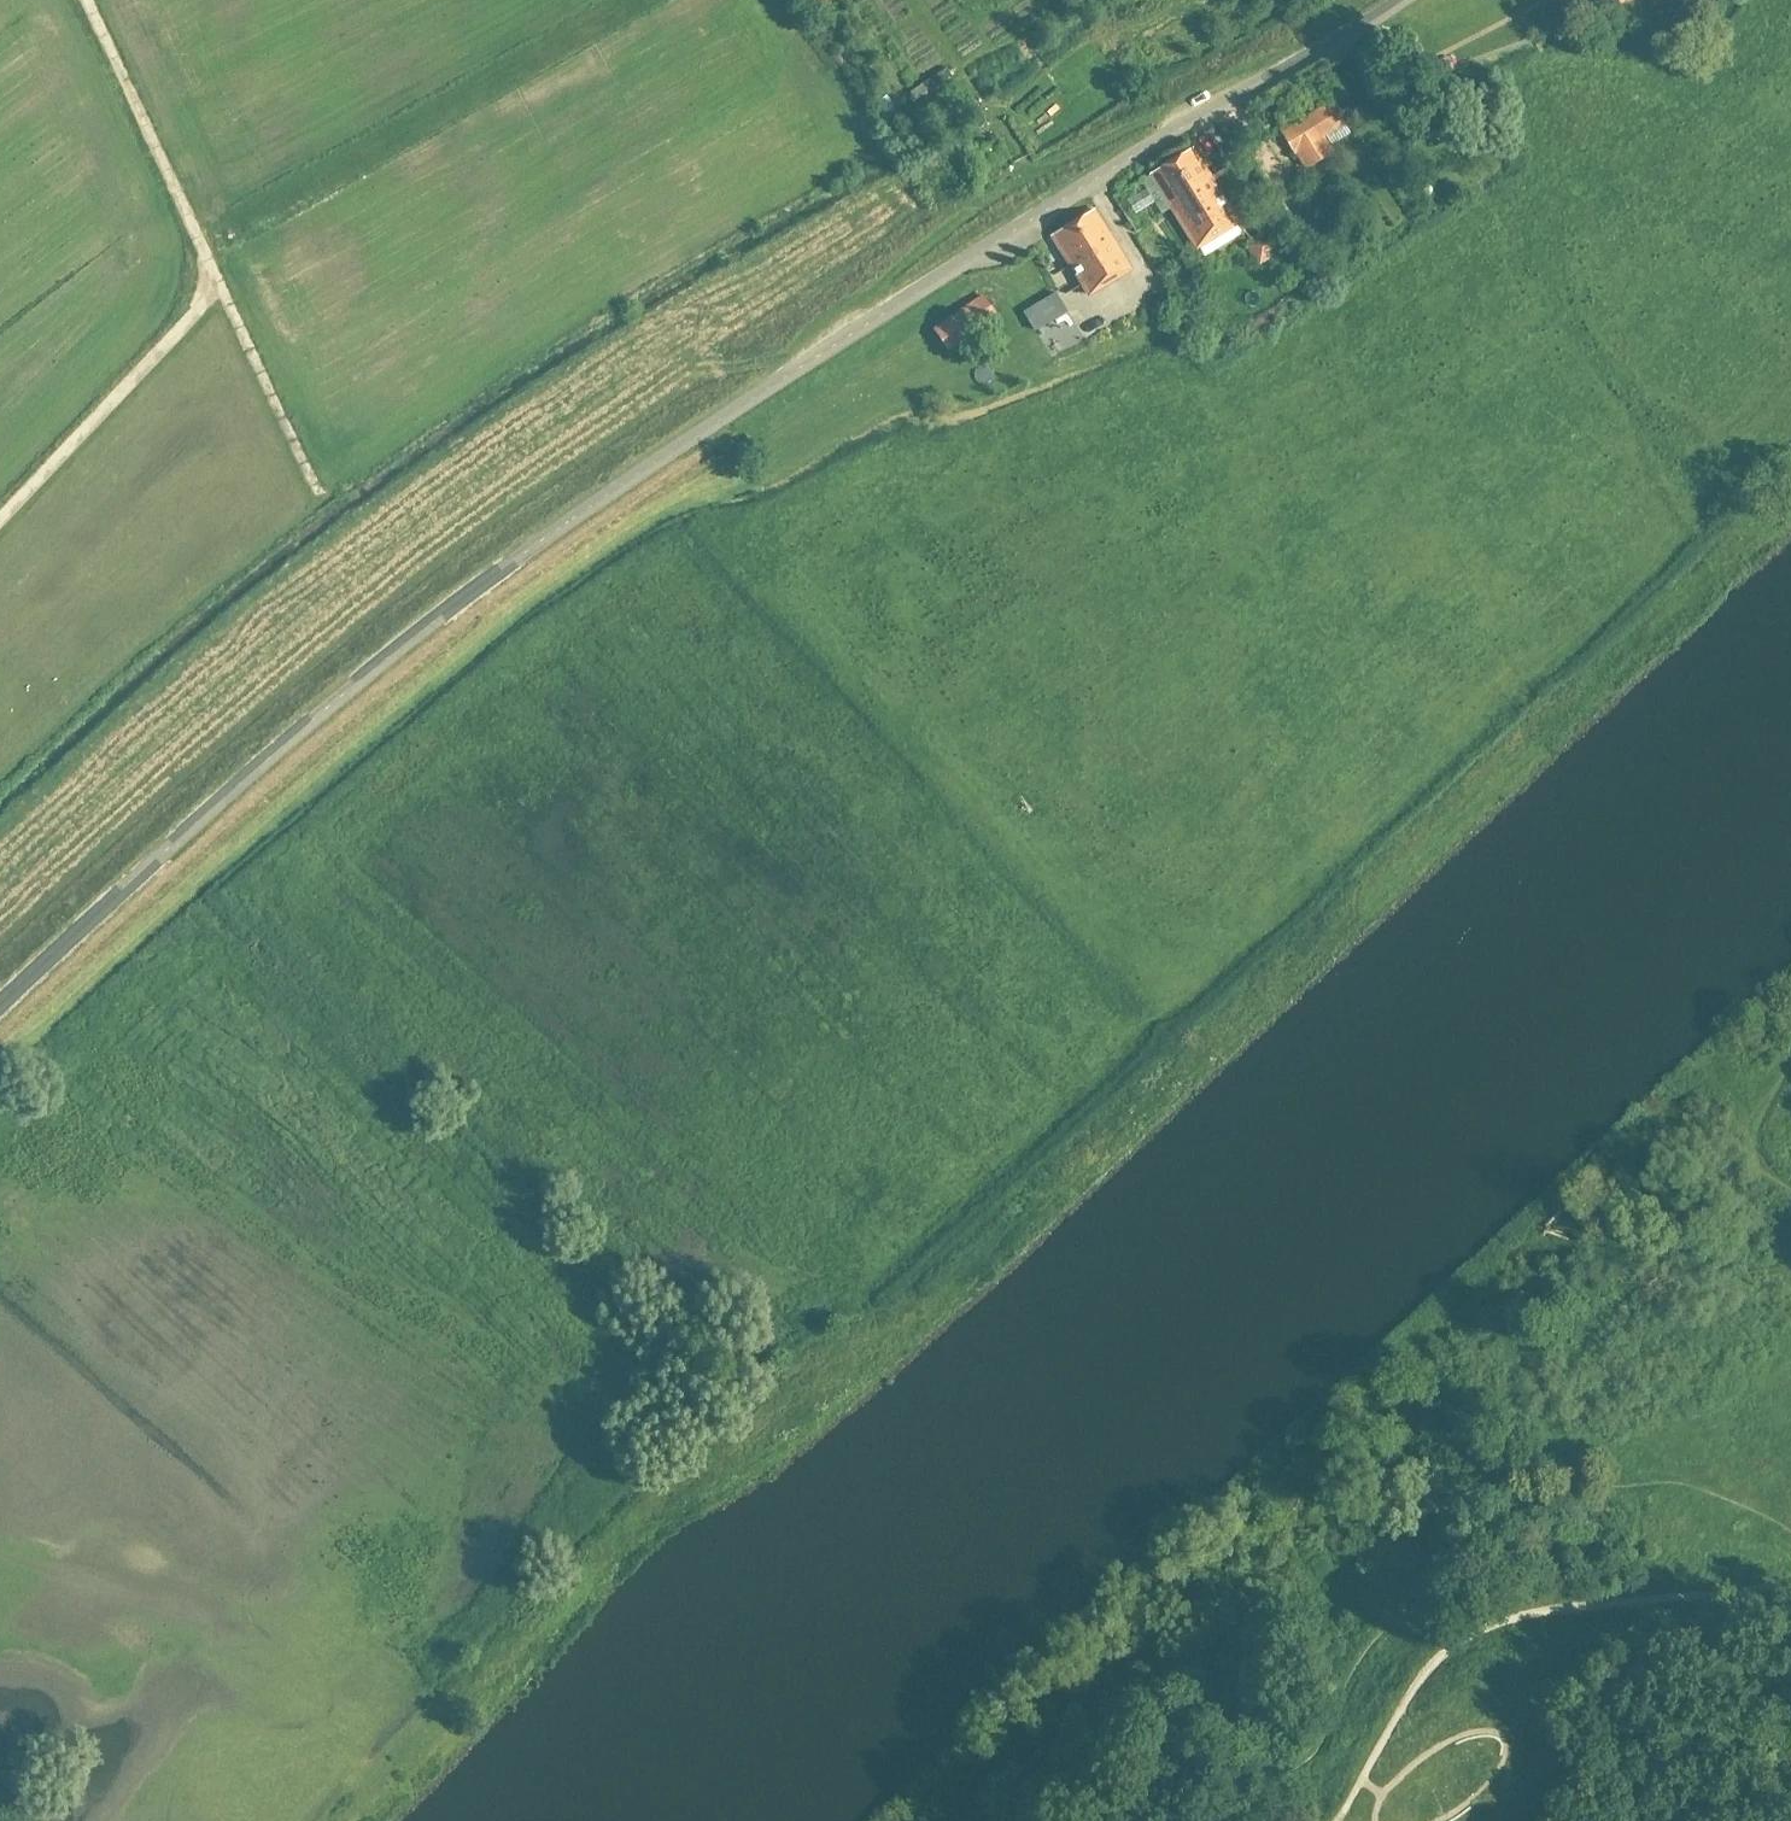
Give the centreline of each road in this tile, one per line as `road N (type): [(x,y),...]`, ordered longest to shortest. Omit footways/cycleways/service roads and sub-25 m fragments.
road 1 (unclassified): [(0,1007),(186,828),(452,606),(845,339),(1110,170),(1400,0)]

